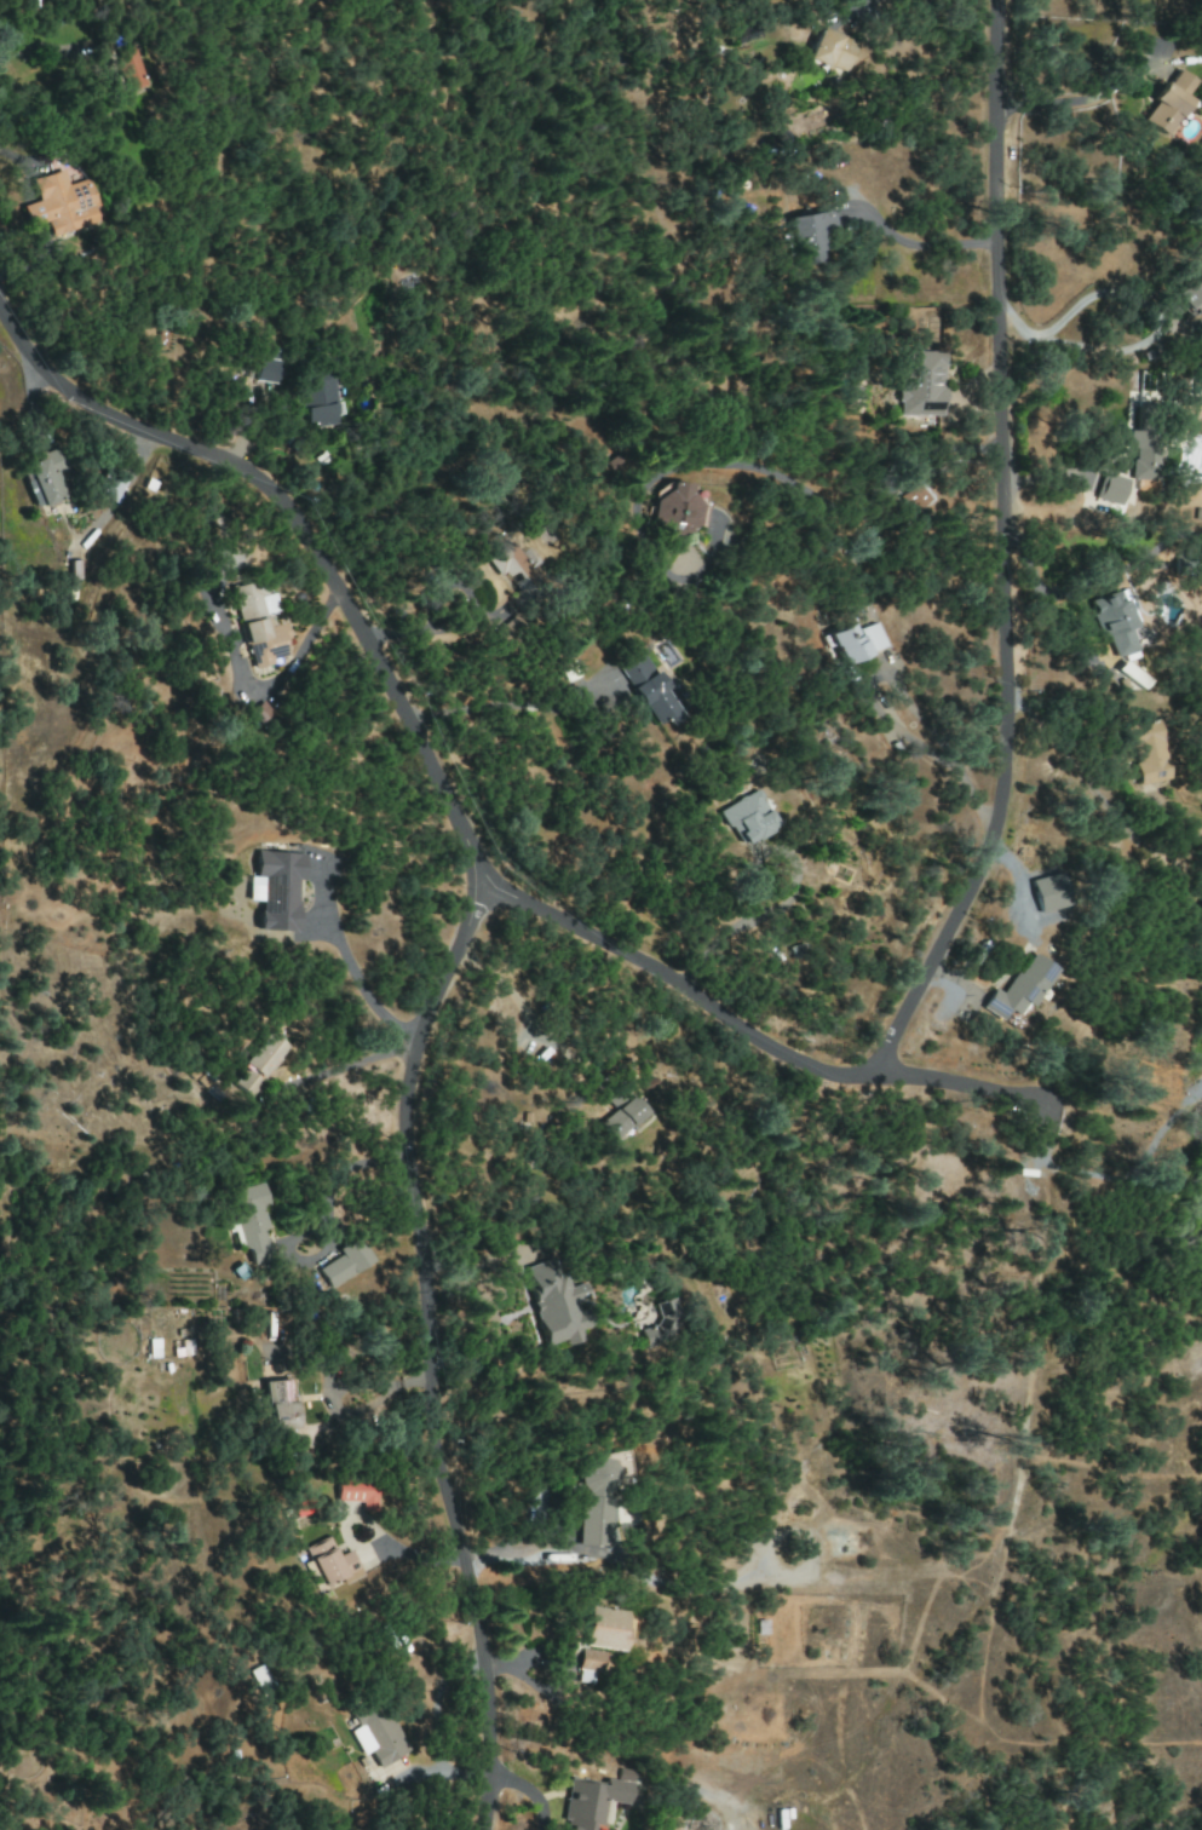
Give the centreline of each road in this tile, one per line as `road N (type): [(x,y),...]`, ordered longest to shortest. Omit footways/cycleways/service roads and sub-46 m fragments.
road 1 (residential): [(1010,701),(980,852),(872,1069),(839,1076),(804,1063),(674,980),(476,877),(407,724),(287,518),(240,471),(38,381),(0,315)]
road 2 (residential): [(482,1829),(490,1769),(403,1130),(407,1065),(462,934),(476,877)]
road 3 (residential): [(1000,0),(1010,701)]
road 4 (residential): [(1010,701),(1155,854),(1183,867),(1201,863)]

